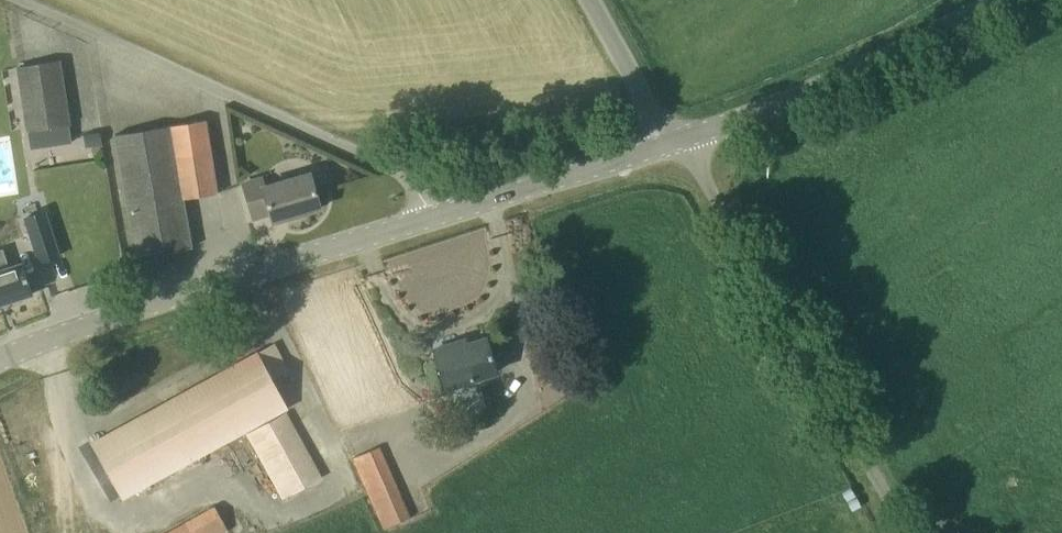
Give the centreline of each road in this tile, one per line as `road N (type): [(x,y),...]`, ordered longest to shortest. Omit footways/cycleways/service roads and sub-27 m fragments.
road 1 (residential): [(19,0),(412,180),(428,219)]
road 2 (unclassified): [(910,532),(676,142)]
road 3 (tertiary): [(0,361),(98,322),(428,219)]
road 4 (tertiary): [(676,142),(855,70),(989,0)]
road 5 (tertiary): [(428,219),(676,142)]
road 6 (unclassified): [(676,142),(592,0)]

